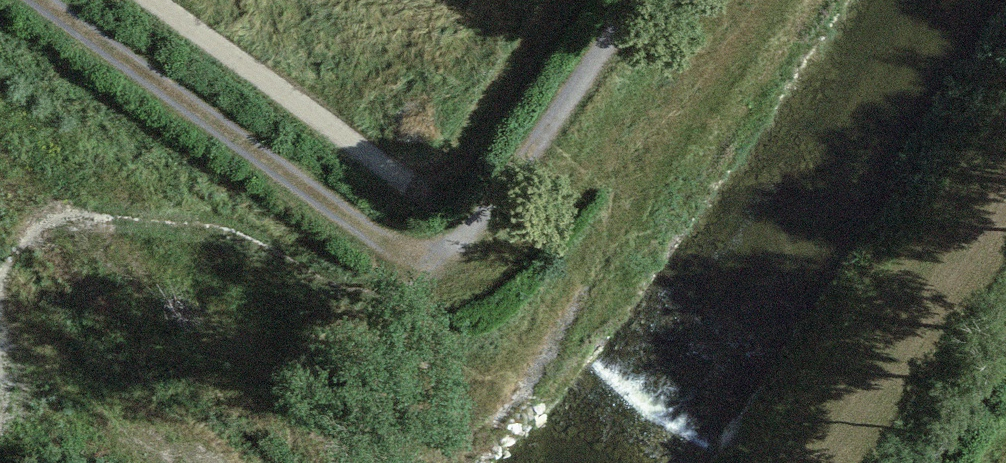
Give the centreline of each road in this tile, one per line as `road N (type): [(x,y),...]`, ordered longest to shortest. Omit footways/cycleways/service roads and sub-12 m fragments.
road 1 (track): [(628,0),(455,250),(413,259),(44,0)]
road 2 (track): [(152,0),(421,190)]
road 3 (track): [(907,462),(1005,323)]

